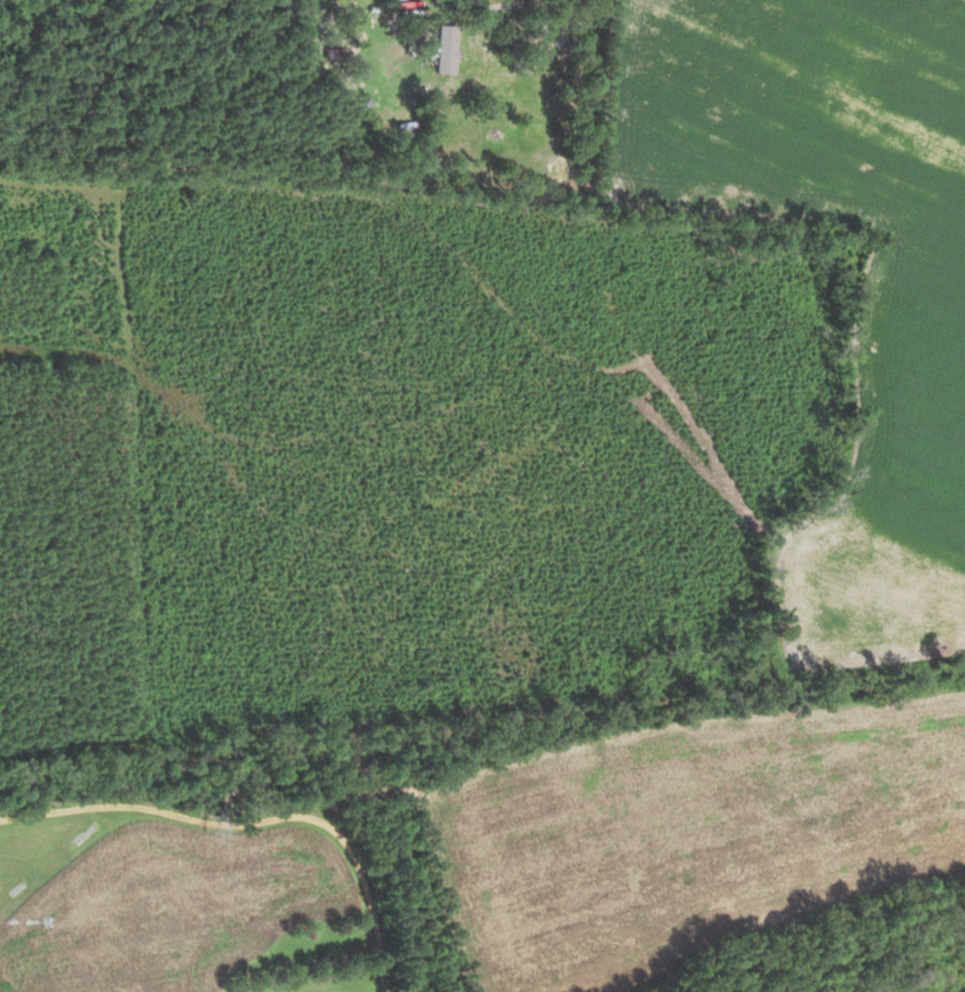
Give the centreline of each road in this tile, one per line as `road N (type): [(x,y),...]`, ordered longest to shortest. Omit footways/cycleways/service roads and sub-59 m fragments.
road 1 (track): [(0,183),(117,189),(133,335)]

